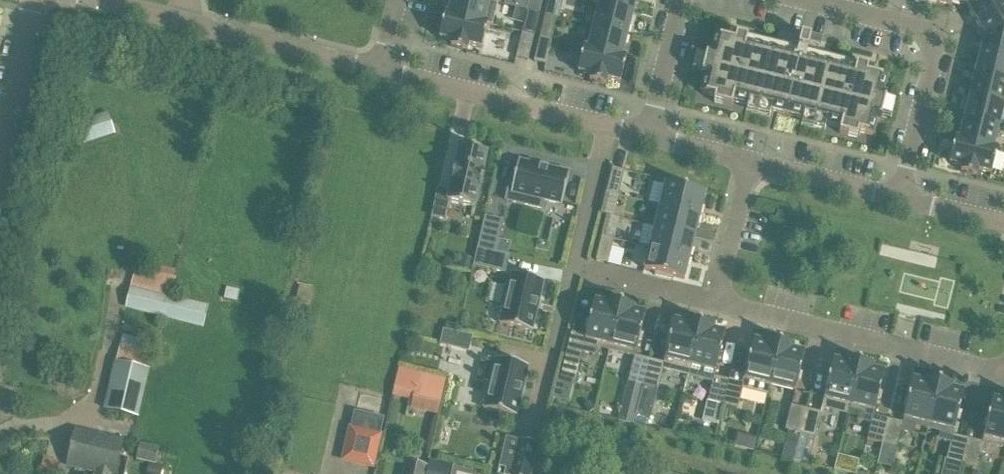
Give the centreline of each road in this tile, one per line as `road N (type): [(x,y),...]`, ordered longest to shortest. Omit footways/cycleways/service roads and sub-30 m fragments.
road 1 (residential): [(795,0),(937,37),(902,200)]
road 2 (residential): [(718,305),(1003,377)]
road 3 (residential): [(382,68),(607,127)]
road 4 (residential): [(382,68),(184,21)]
road 5 (residential): [(0,159),(37,0)]
road 6 (residential): [(573,270),(536,424)]
road 7 (residential): [(750,164),(902,200)]
road 8 (residential): [(718,305),(573,270)]
road 9 (residential): [(607,127),(573,270)]
road 10 (residential): [(750,164),(718,305)]
road 11 (residential): [(649,139),(684,0)]

